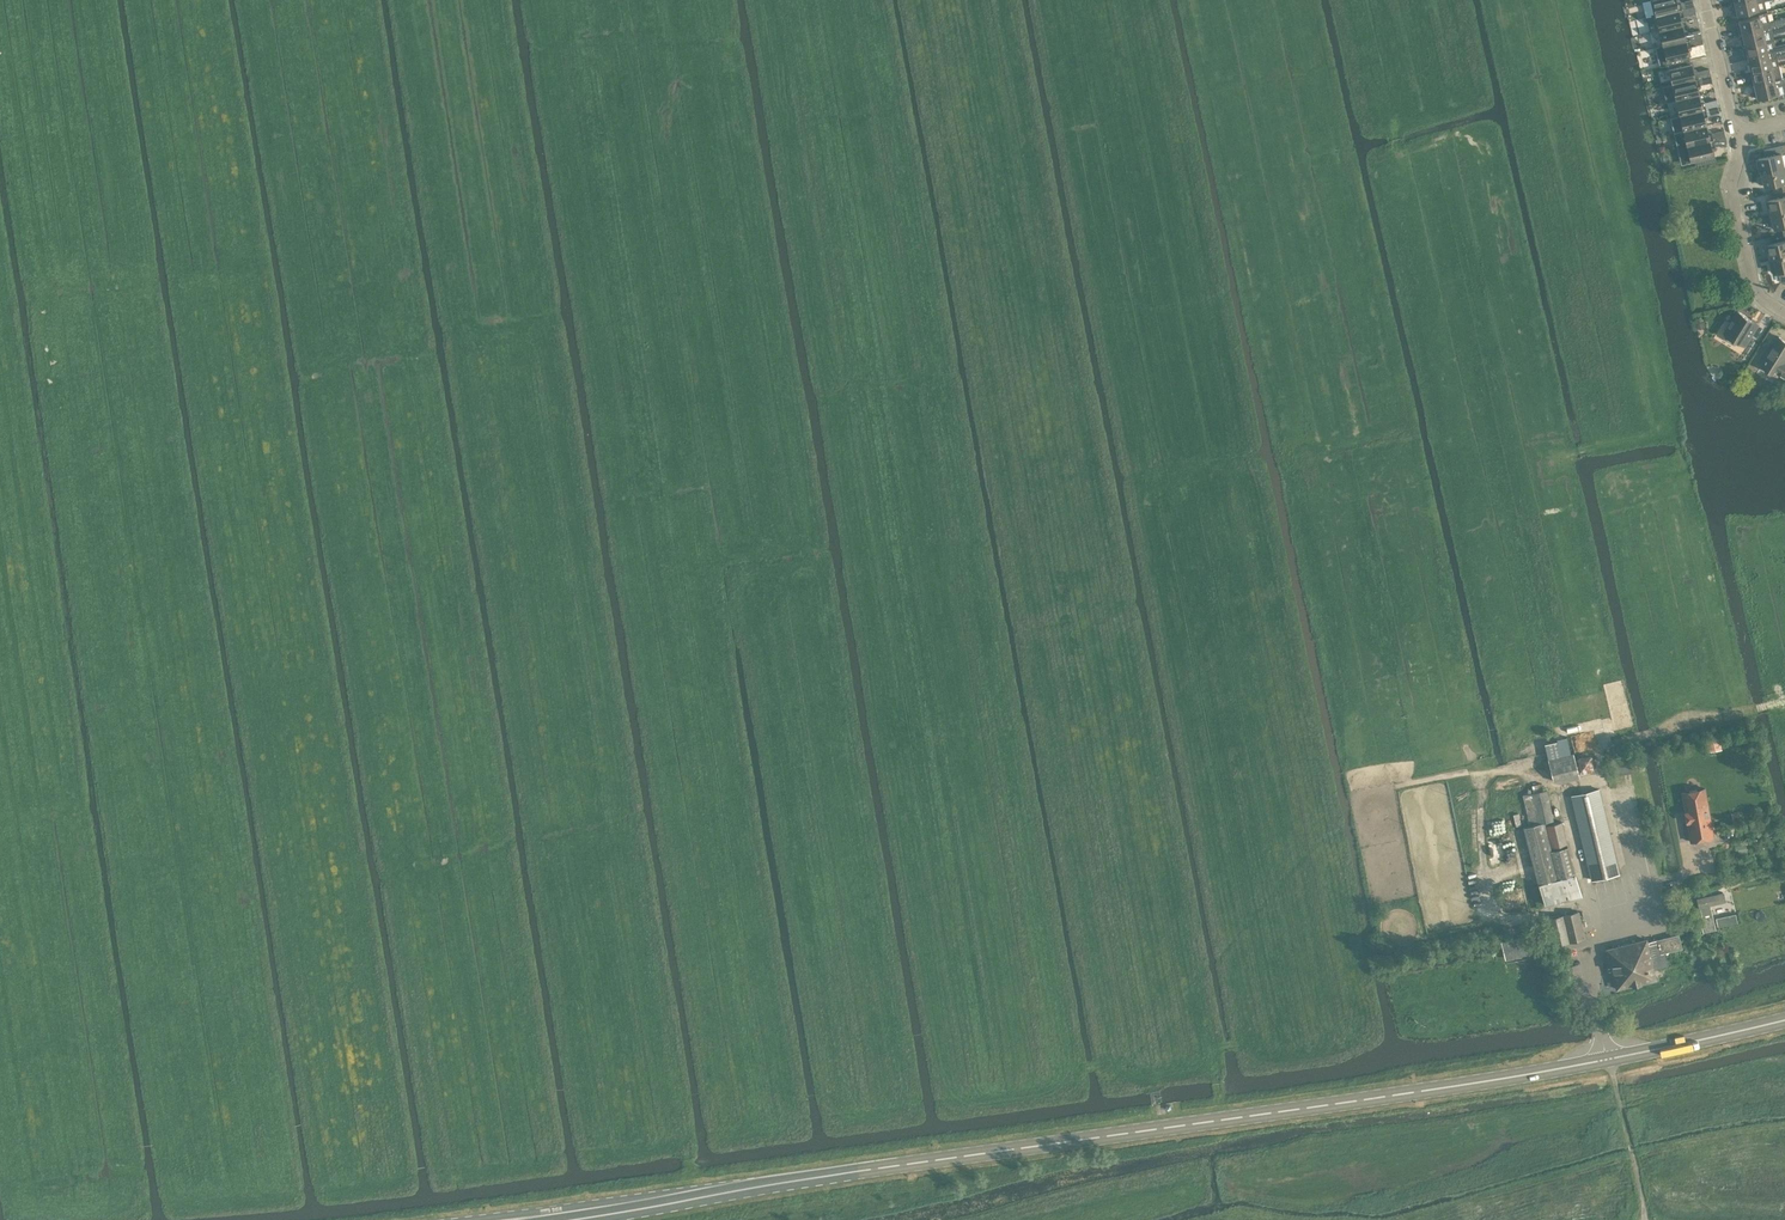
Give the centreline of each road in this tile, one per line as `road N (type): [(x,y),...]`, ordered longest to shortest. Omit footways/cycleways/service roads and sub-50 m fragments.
road 1 (secondary): [(681,1200),(1472,1082),(1784,1019)]
road 2 (residential): [(1784,312),(1758,286),(1732,182),(1740,134)]
road 3 (residential): [(1740,134),(1708,0)]
road 4 (secondary): [(681,1200),(562,1219)]

